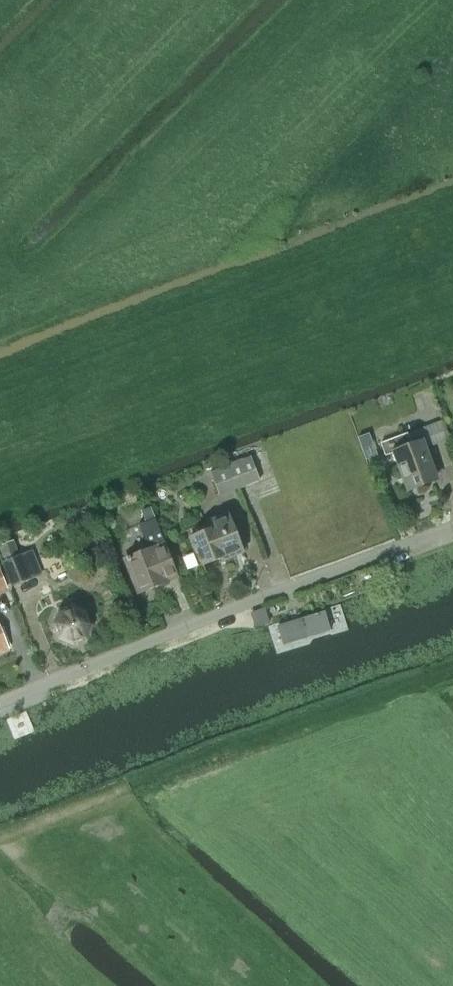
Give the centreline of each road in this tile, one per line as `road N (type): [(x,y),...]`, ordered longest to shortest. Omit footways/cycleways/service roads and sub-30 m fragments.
road 1 (unclassified): [(0,701),(452,527)]

